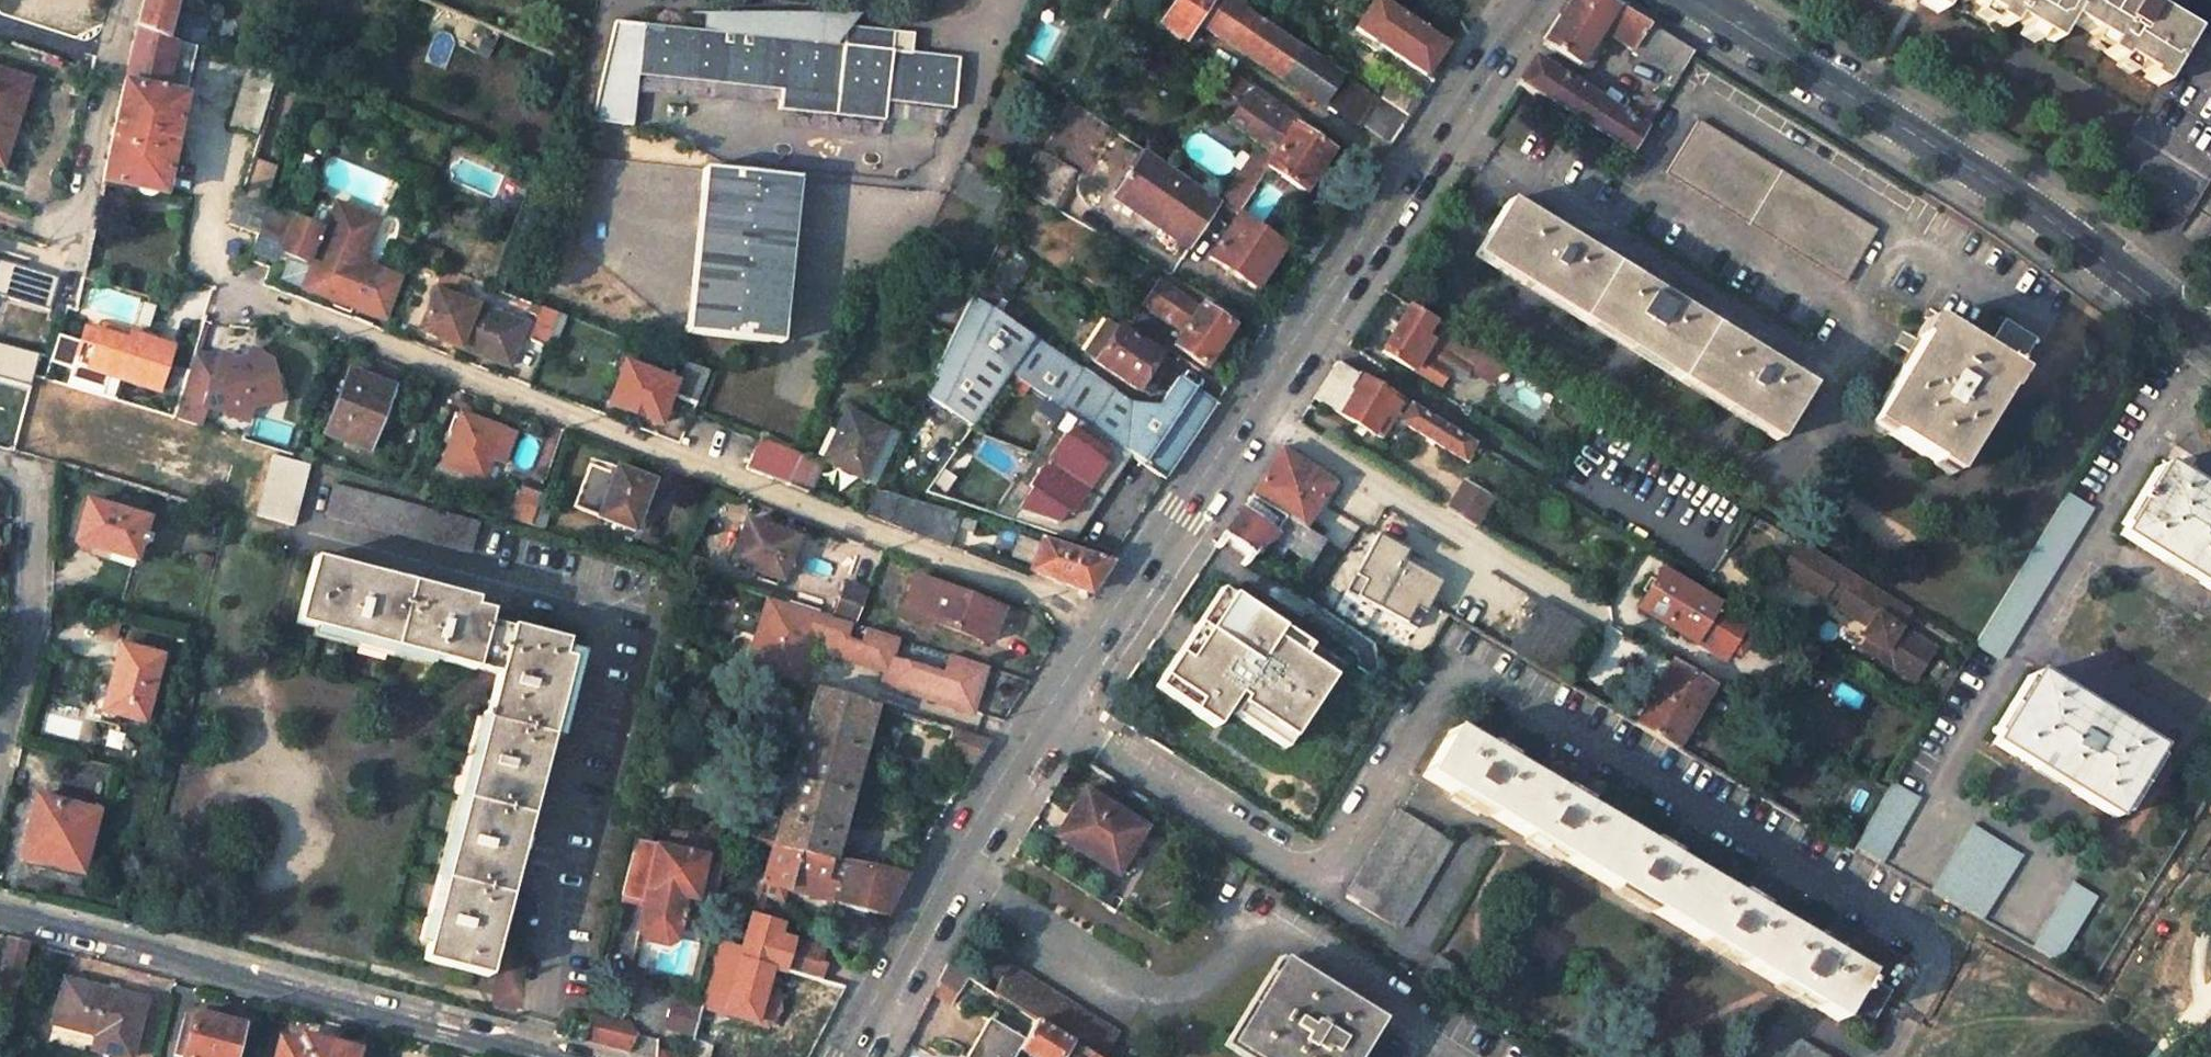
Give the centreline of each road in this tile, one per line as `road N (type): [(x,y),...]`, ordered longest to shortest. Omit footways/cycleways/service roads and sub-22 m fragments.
road 1 (residential): [(1105,623),(244,288),(226,277),(209,231),(227,143)]
road 2 (secondary): [(1525,0),(1105,623)]
road 3 (tertiary): [(1702,0),(1988,179),(2210,343)]
road 4 (unclassified): [(0,911),(559,1056)]
road 5 (secondary): [(1105,623),(951,862),(845,1056)]
road 6 (residential): [(0,463),(29,477),(27,631),(0,733)]
road 7 (track): [(1208,43),(1405,176)]
road 8 (track): [(812,674),(1026,742)]

